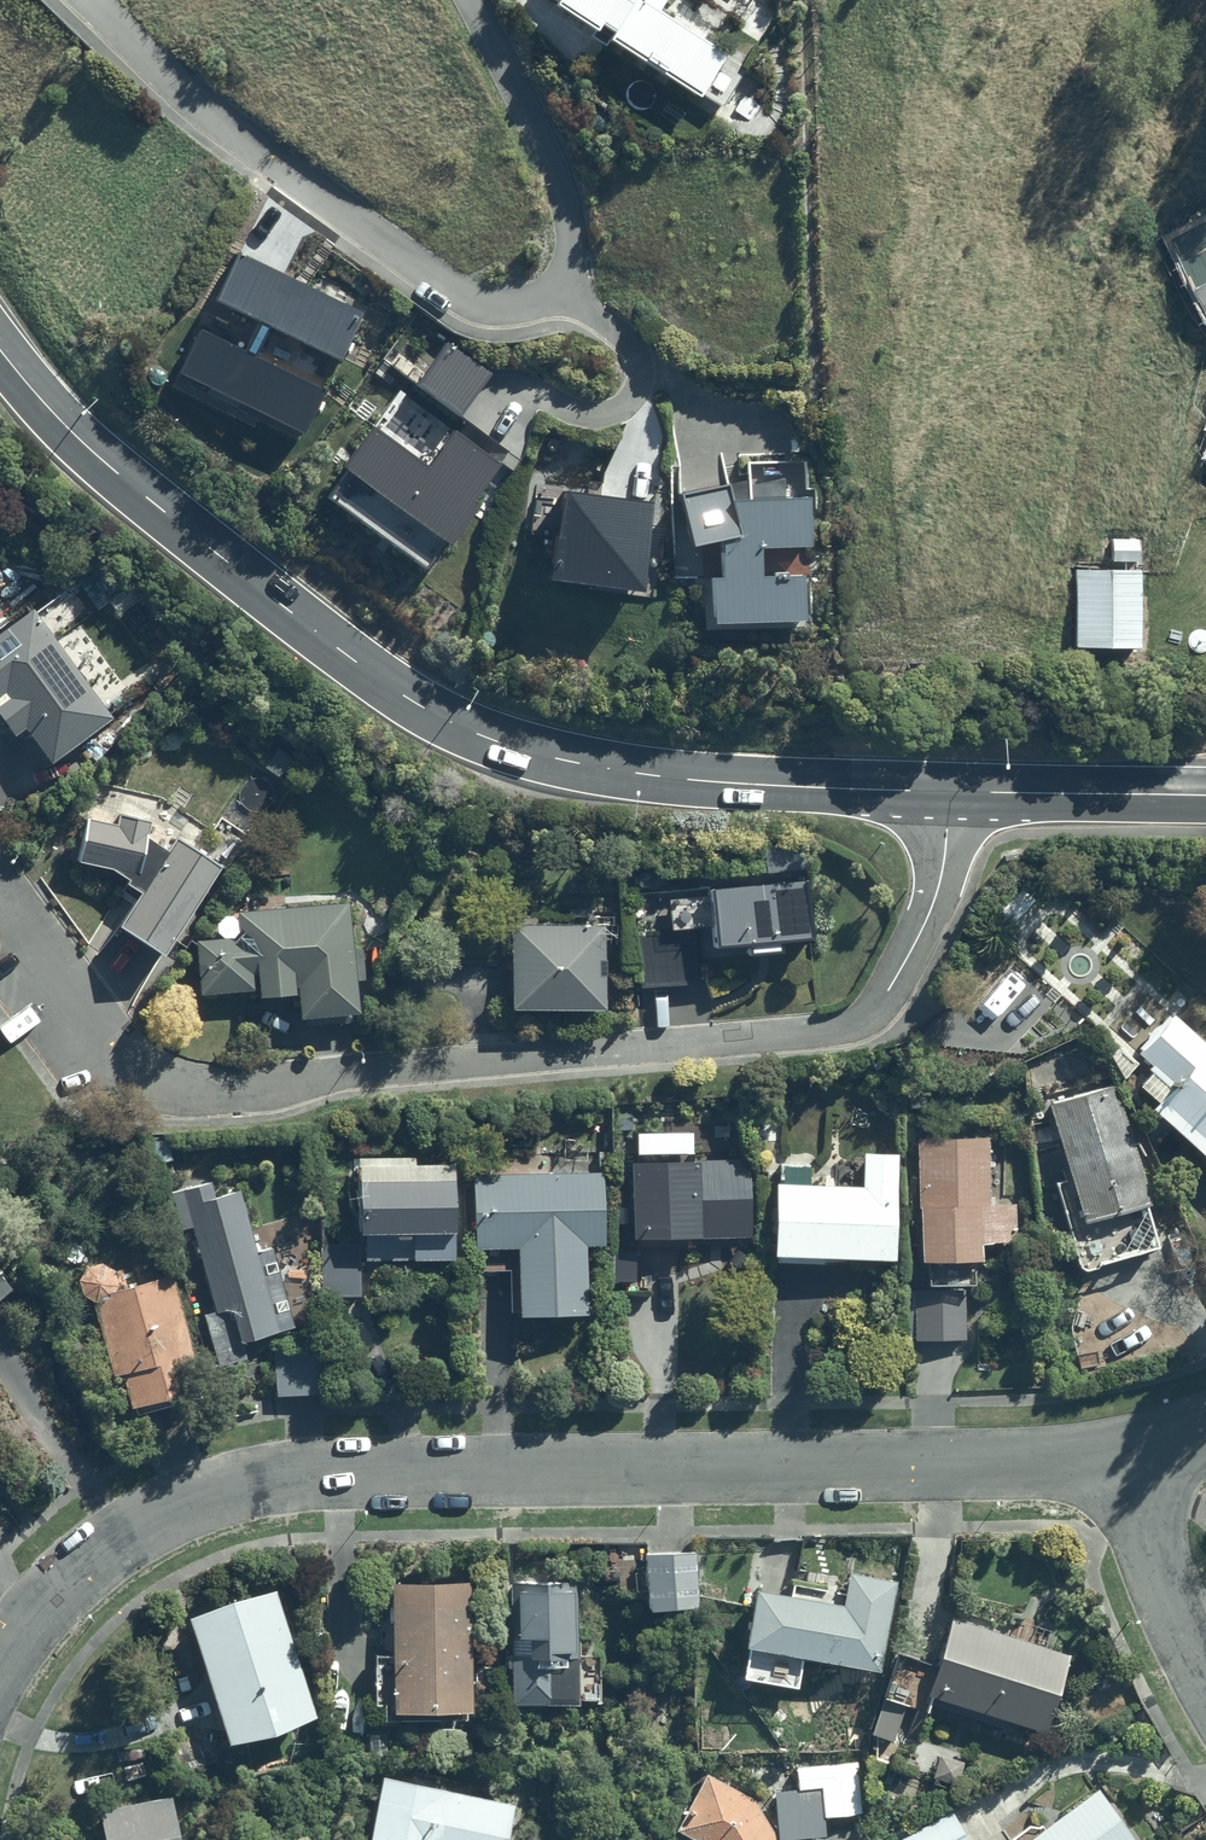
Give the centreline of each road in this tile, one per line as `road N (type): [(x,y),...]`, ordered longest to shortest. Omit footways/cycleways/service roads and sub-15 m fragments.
road 1 (residential): [(949,791),(942,875),(929,916),(888,990),(837,1029),(326,1073),(274,1085),(155,1083),(102,1051),(0,895)]
road 2 (residential): [(1128,1453),(1009,1463),(268,1476),(194,1497),(151,1519),(75,1574),(27,1617),(0,1656)]
road 3 (secondary): [(949,791),(617,769),(471,730),(359,665),(148,503),(0,351)]
road 4 (residential): [(93,0),(237,135),(456,294),(523,307),(564,289)]
road 5 (residential): [(564,289),(571,225),(561,182),(470,0)]
road 6 (residential): [(564,289),(634,347),(642,371),(636,393),(615,412),(590,414),(531,386)]
road 7 (secondary): [(1205,792),(949,791)]
road 8 (residential): [(1205,1669),(1157,1554),(1128,1453)]

